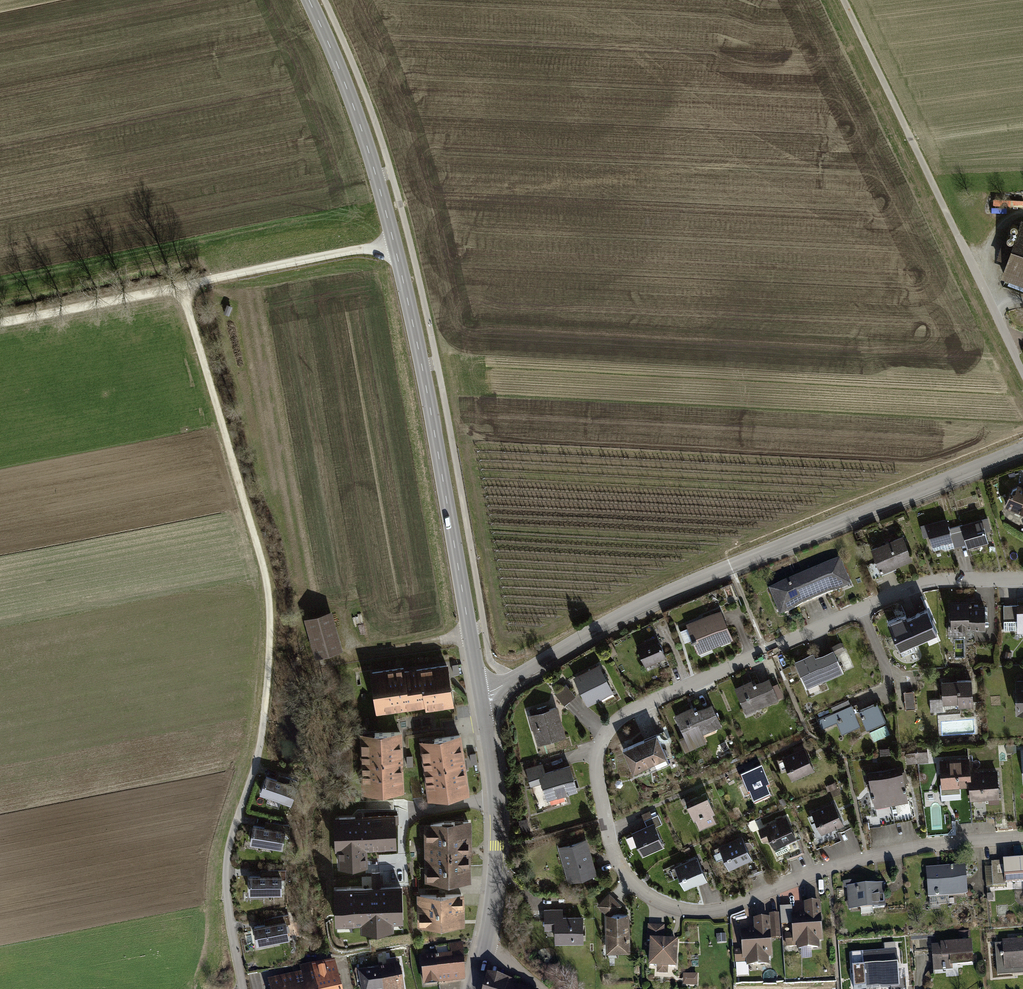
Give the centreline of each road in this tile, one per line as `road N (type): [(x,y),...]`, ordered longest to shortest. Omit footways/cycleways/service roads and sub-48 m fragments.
road 1 (residential): [(1022,578),(924,582),(657,698),(606,735),(598,771),(622,867),(676,909),(712,912),(867,856),(1022,836)]
road 2 (tertiary): [(481,693),(395,243),(310,0)]
road 3 (tertiary): [(1022,448),(649,601),(481,693)]
road 4 (track): [(182,284),(269,593),(258,759)]
road 5 (track): [(0,321),(395,243)]
road 6 (track): [(964,249),(844,0)]
road 7 (tertiary): [(482,952),(497,846),(481,693)]
road 8 (residential): [(258,759),(228,844),(227,894),(245,988)]
road 9 (residential): [(1022,373),(964,249)]

